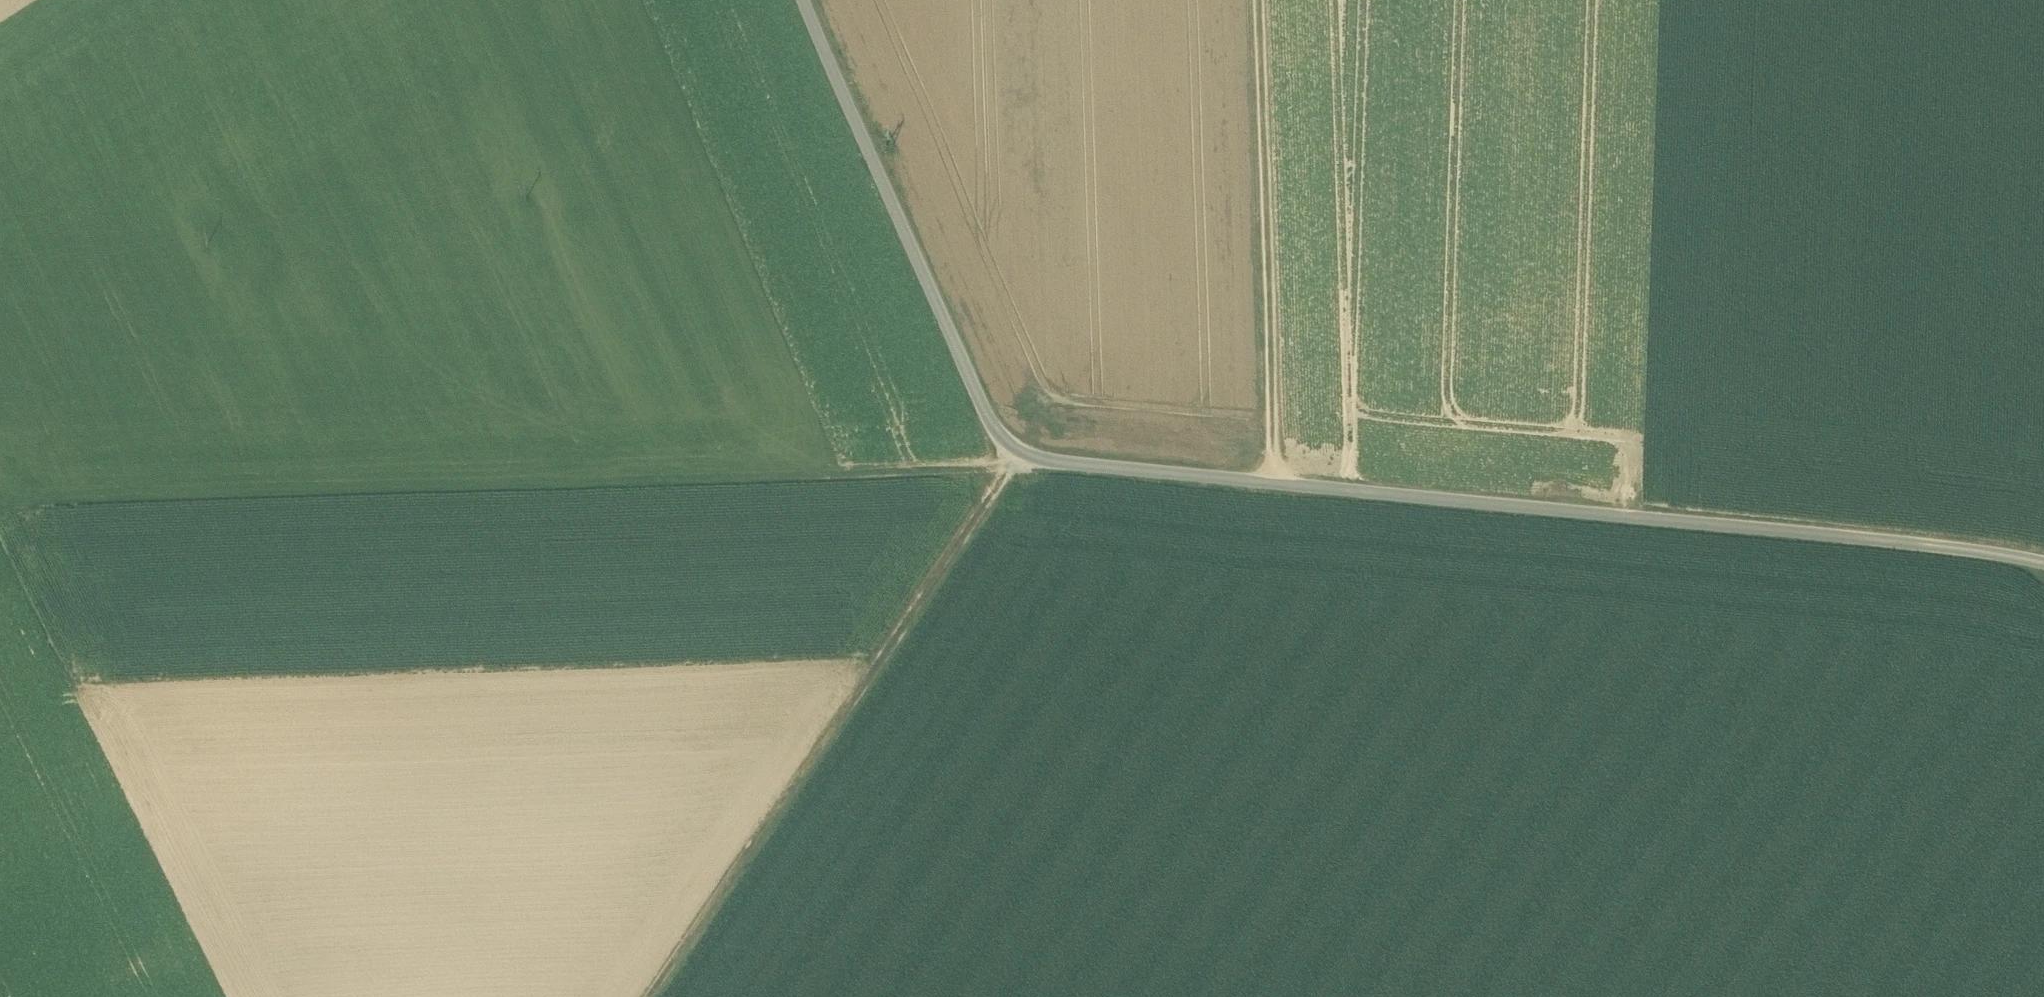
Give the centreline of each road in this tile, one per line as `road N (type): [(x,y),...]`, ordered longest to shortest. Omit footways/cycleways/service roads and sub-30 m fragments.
road 1 (unclassified): [(807,0),(1004,452),(2043,564)]
road 2 (track): [(1004,452),(998,473),(639,996)]
road 3 (track): [(998,473),(656,479)]

